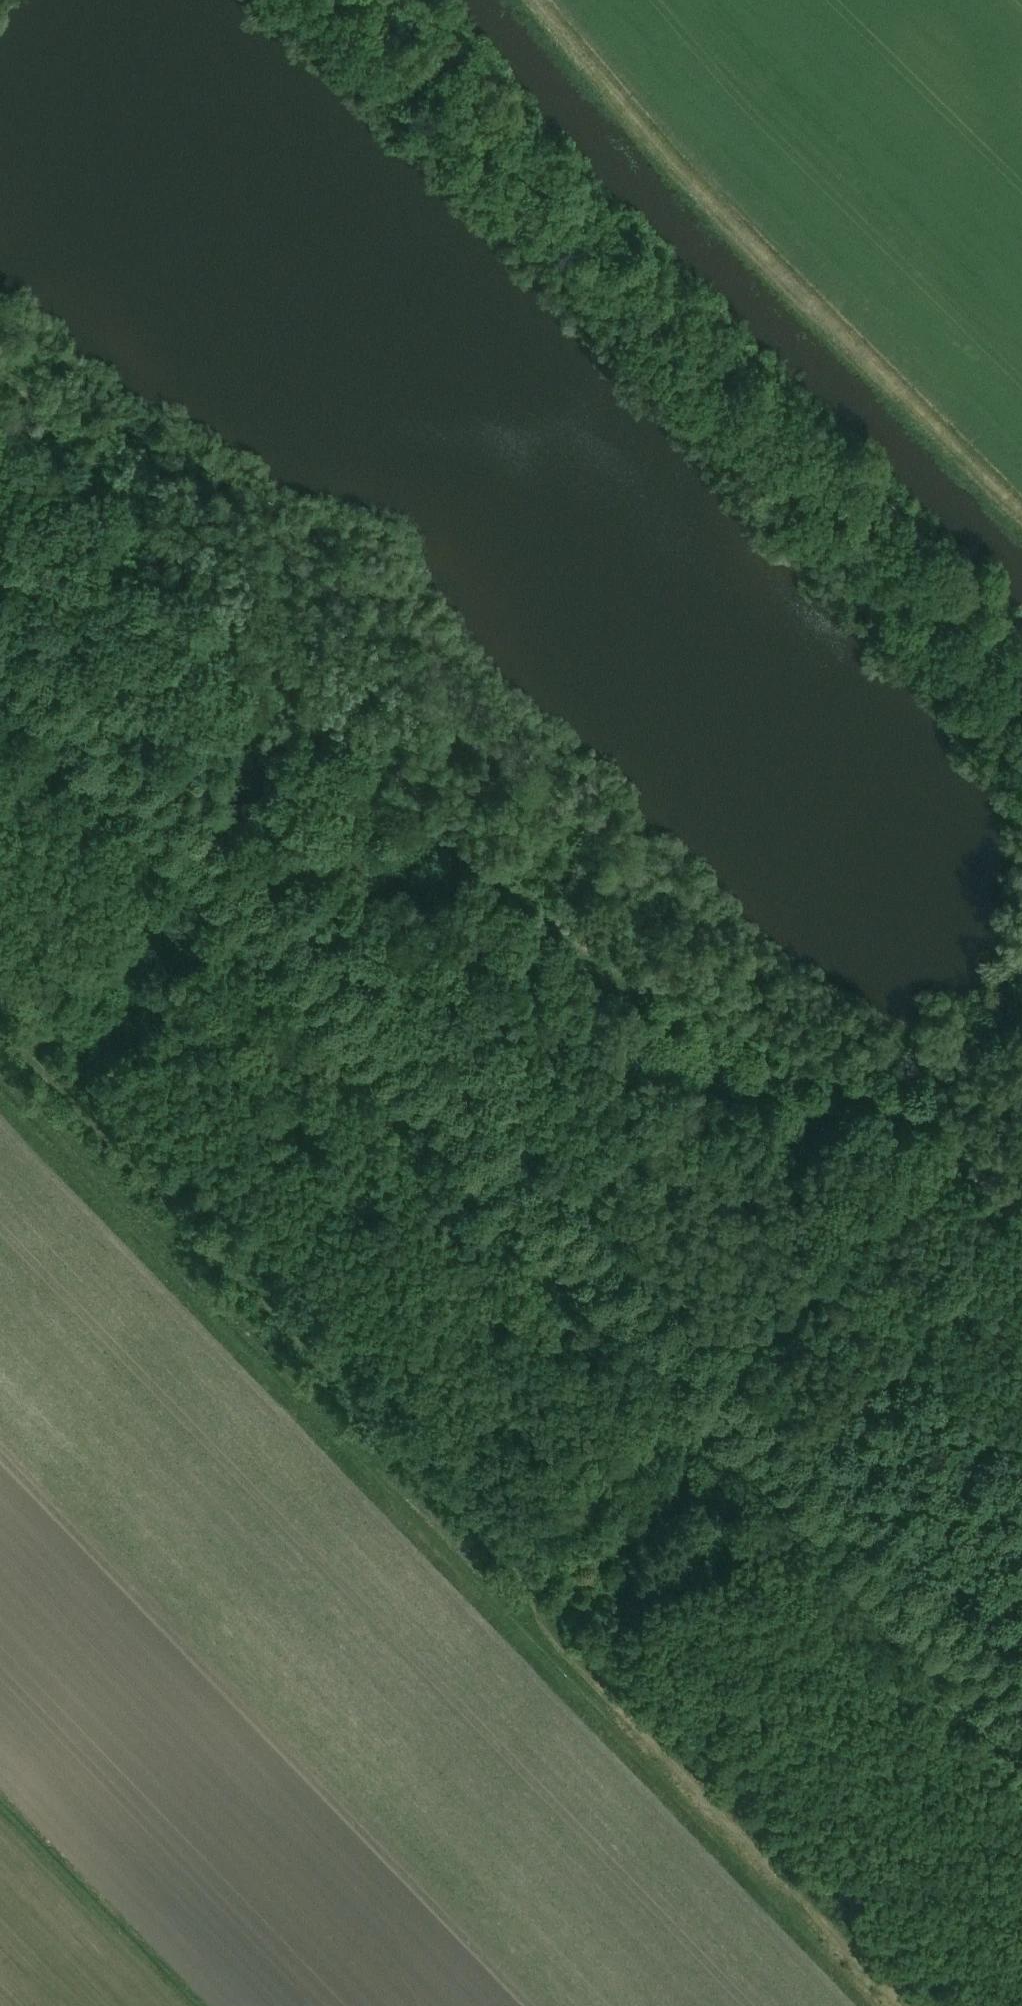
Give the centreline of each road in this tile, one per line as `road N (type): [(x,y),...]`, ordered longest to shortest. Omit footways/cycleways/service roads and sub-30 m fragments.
road 1 (track): [(0,1017),(510,1556),(537,1606)]
road 2 (track): [(537,1606),(613,1702),(905,2005)]

